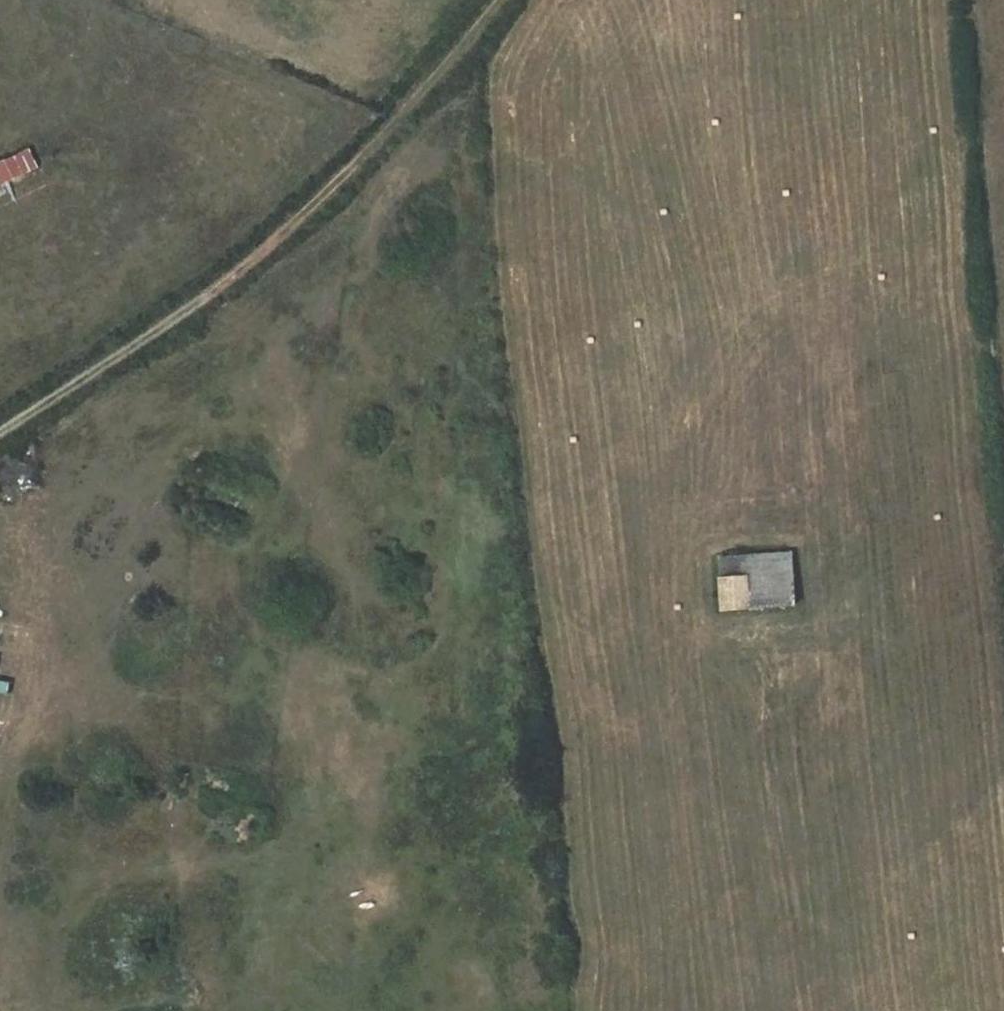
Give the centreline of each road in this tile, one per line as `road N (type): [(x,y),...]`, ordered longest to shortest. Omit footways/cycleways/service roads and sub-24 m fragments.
road 1 (track): [(495,0),(283,231),(179,312),(0,428)]

